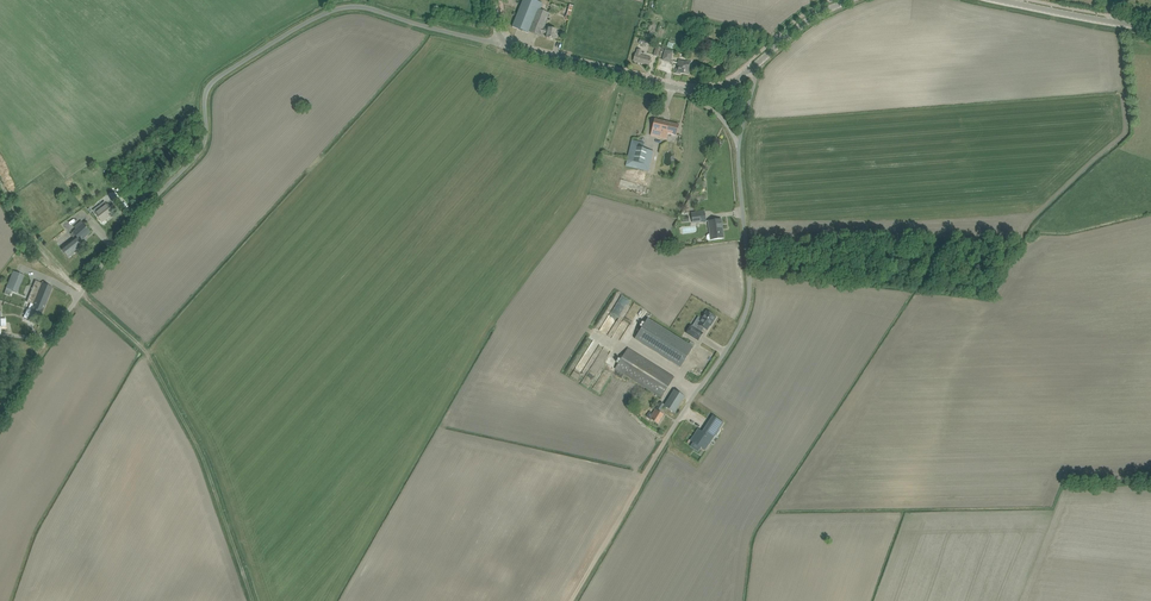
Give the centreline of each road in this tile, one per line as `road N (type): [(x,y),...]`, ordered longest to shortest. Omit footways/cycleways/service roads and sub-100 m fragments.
road 1 (unclassified): [(54,345),(138,224),(199,158),(206,97),(220,76),(331,10),(352,7),(500,42)]
road 2 (unclassified): [(647,472),(748,309),(740,143)]
road 3 (track): [(254,600),(202,454),(142,347),(85,300)]
road 4 (tertiary): [(500,42),(692,93)]
road 5 (tertiary): [(992,0),(1150,29)]
road 6 (track): [(564,600),(649,468)]

